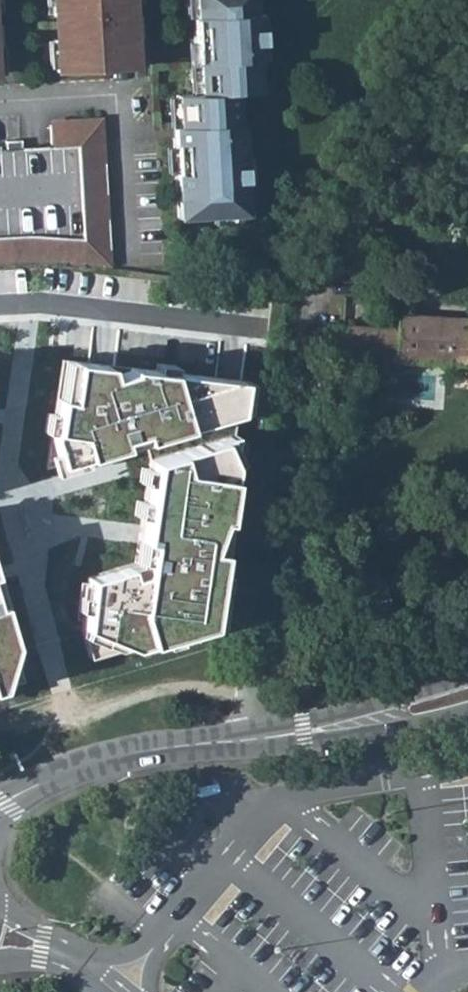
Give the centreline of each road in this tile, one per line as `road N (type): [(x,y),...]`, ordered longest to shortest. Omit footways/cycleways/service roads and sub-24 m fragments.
road 1 (residential): [(246,740),(318,224)]
road 2 (secondary): [(0,805),(89,758),(246,740)]
road 3 (residential): [(0,104),(157,95)]
road 4 (secondary): [(467,671),(322,728)]
road 5 (secondary): [(322,728),(390,731),(467,714)]

